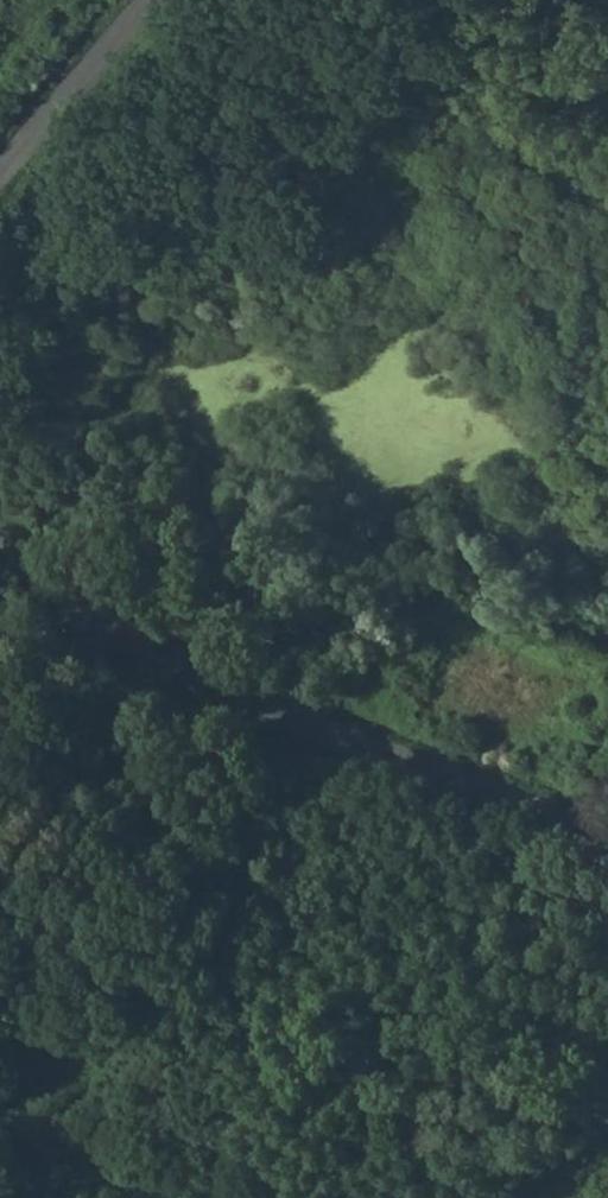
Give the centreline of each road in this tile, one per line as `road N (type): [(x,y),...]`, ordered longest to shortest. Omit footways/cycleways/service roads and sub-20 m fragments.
road 1 (unclassified): [(0,539),(64,596),(225,685),(363,747),(607,831)]
road 2 (residential): [(0,176),(152,0)]

